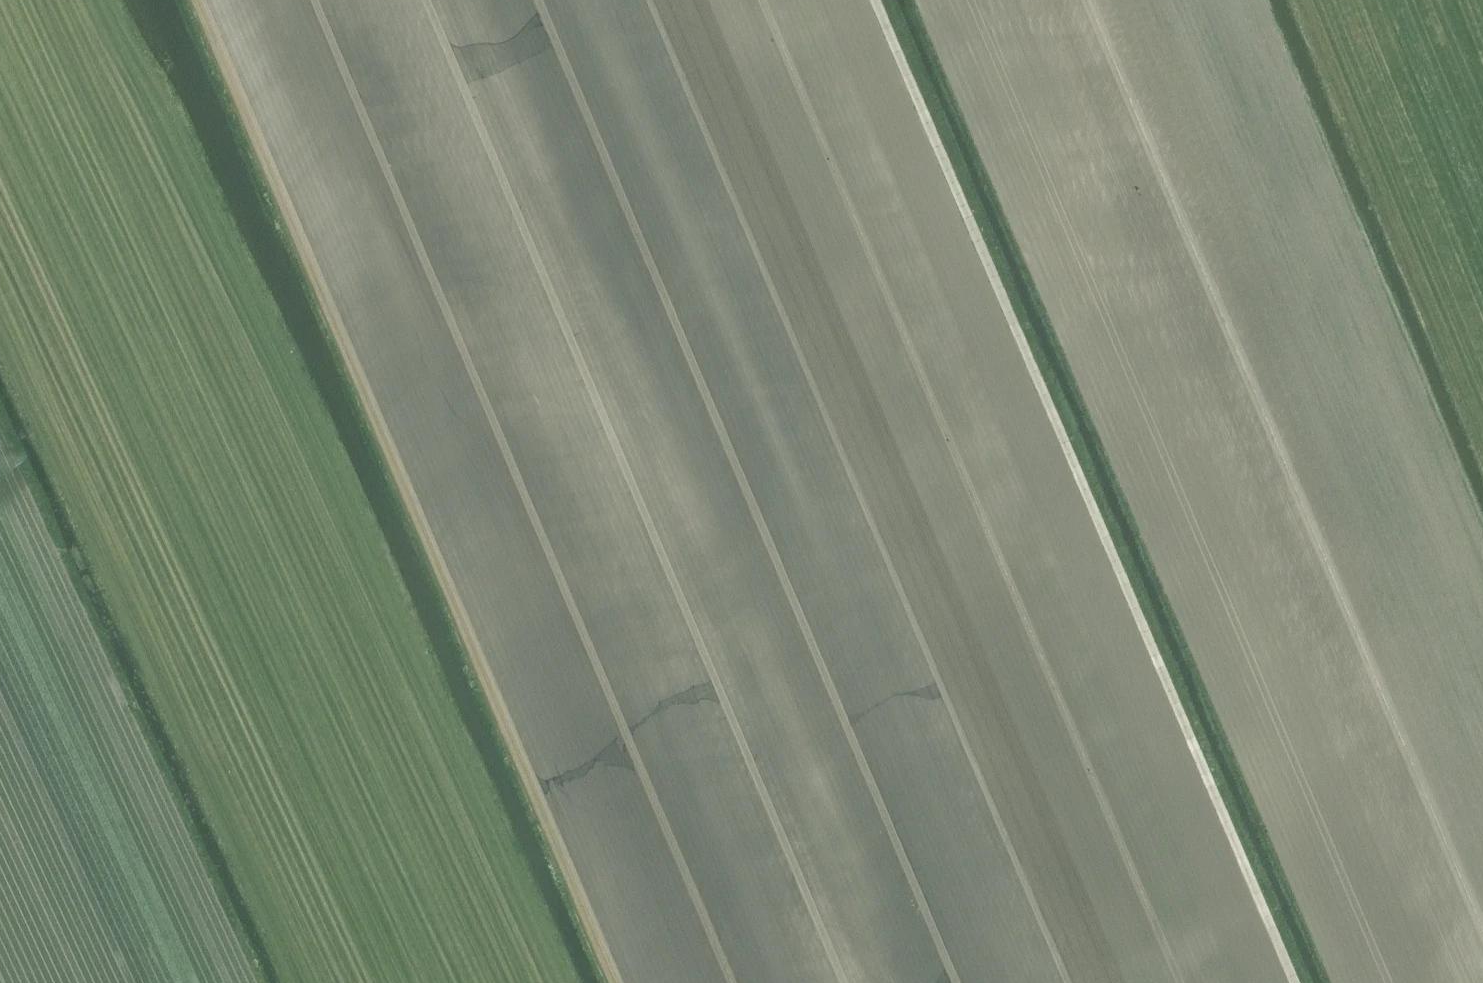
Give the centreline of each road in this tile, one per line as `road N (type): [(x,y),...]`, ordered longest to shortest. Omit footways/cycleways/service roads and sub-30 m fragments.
road 1 (track): [(1298,982),(876,0)]

